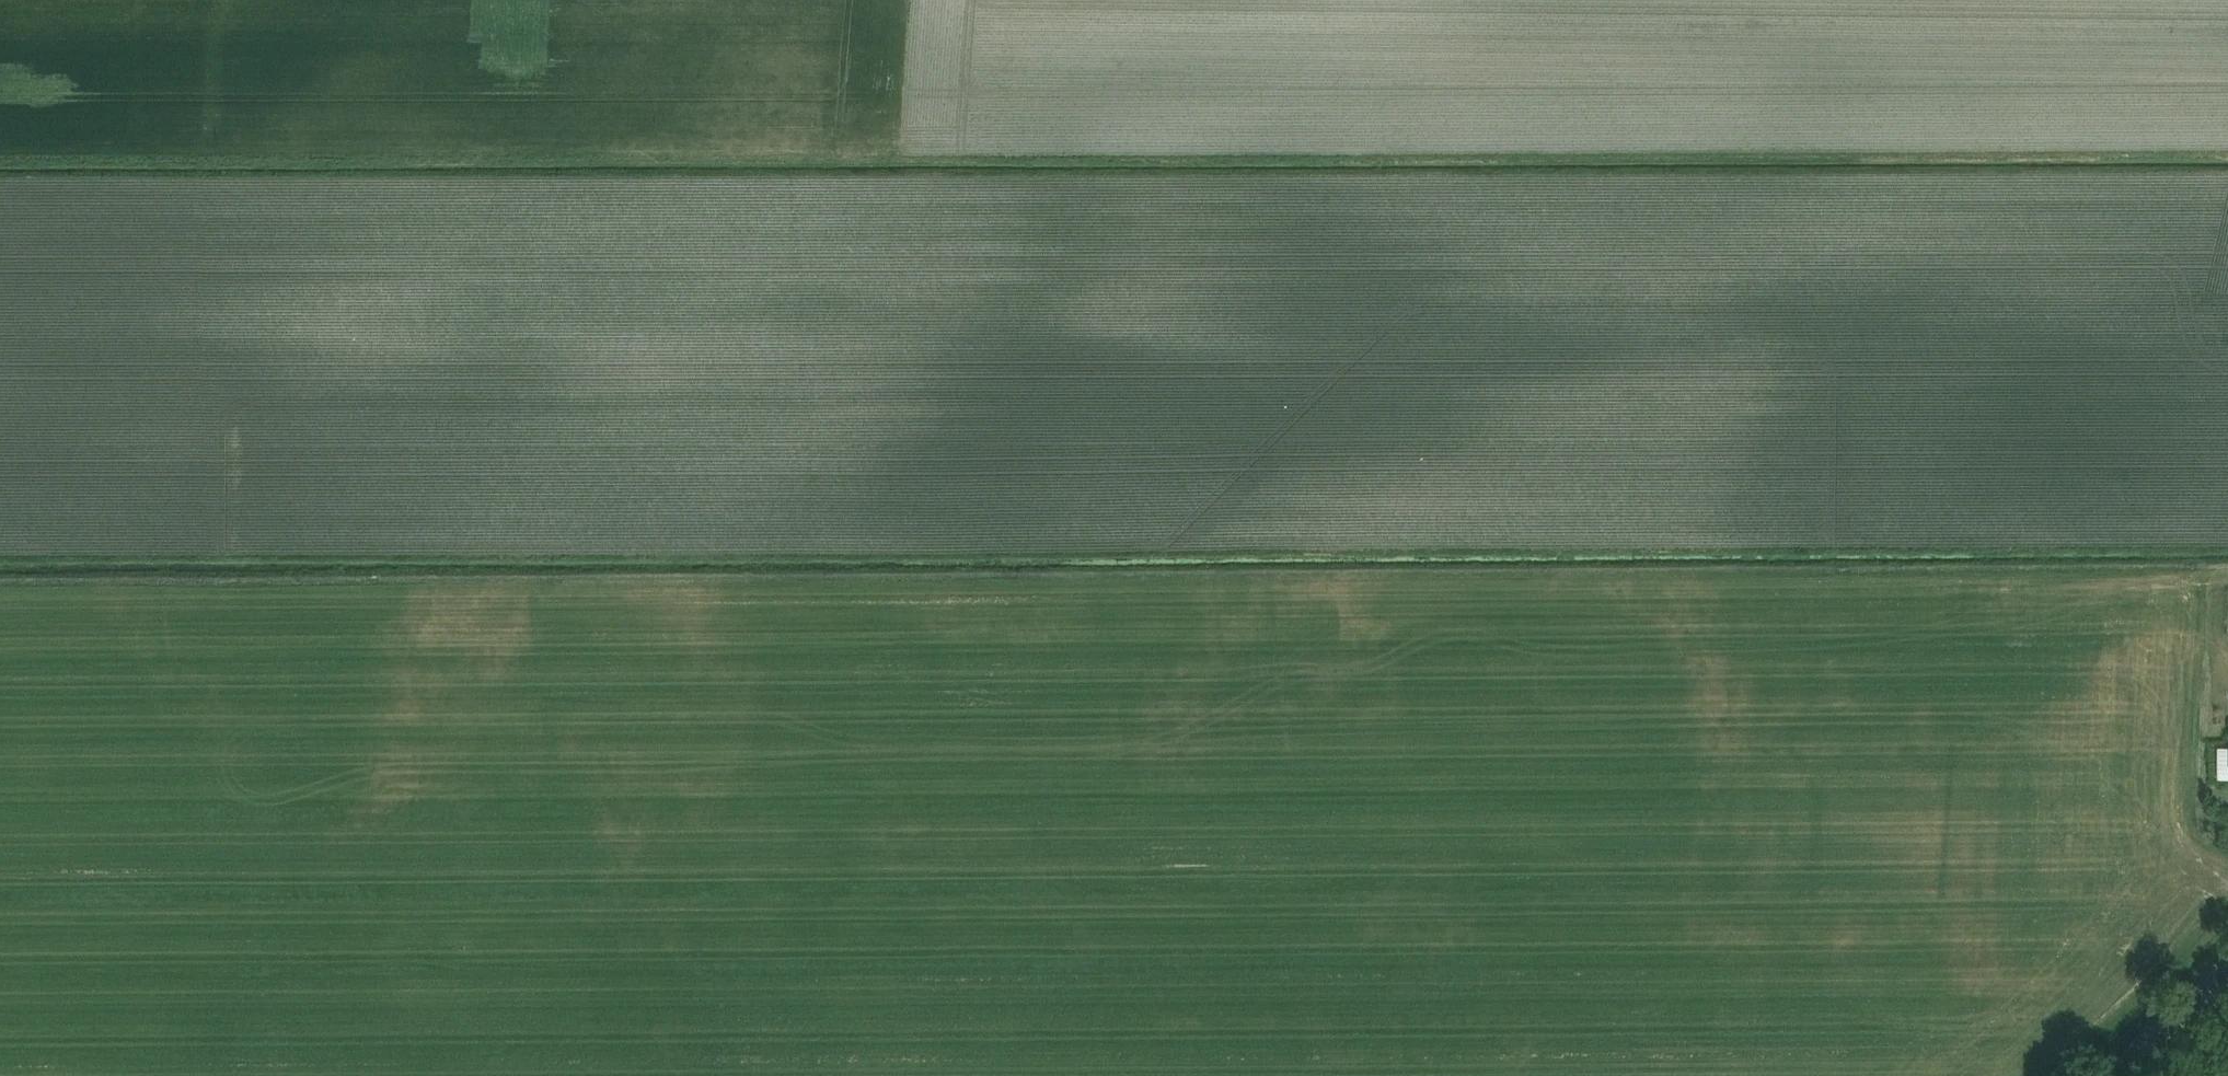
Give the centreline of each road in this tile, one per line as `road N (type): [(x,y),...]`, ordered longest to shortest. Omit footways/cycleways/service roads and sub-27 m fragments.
road 1 (tertiary): [(2108,1075),(2227,959)]

